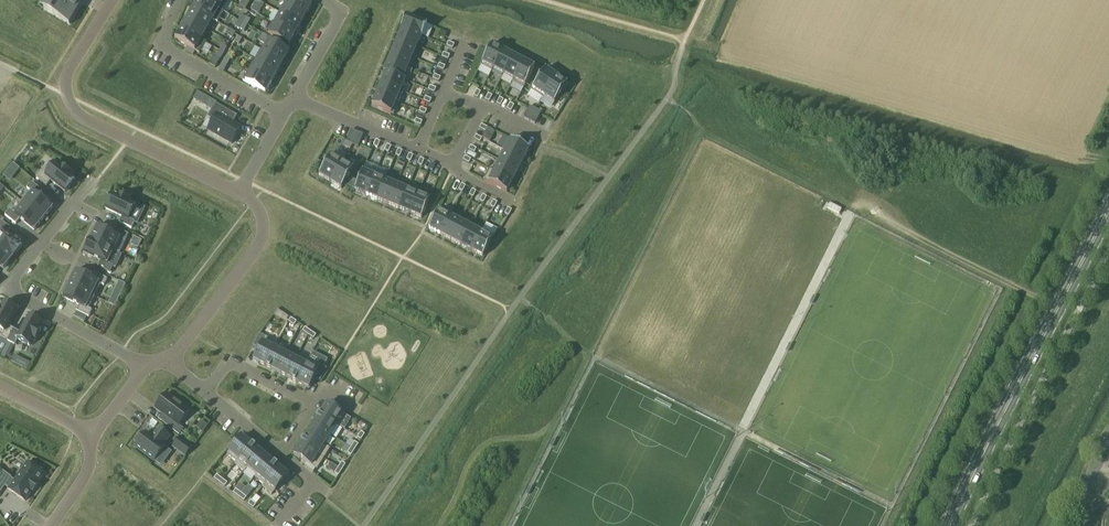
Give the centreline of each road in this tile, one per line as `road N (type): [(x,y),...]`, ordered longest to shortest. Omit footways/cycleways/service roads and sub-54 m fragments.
road 1 (secondary): [(949,525),(1108,214)]
road 2 (residential): [(111,0),(70,66),(70,103),(239,193)]
road 3 (residential): [(95,181),(10,288),(143,368)]
road 4 (residential): [(239,193),(256,204),(265,223),(258,241),(171,362)]
road 5 (residential): [(481,108),(546,138),(542,147),(514,201),(454,171)]
road 6 (residential): [(181,0),(159,45),(284,115)]
road 7 (residential): [(421,150),(294,98)]
road 8 (residential): [(205,393),(231,361),(314,406)]

